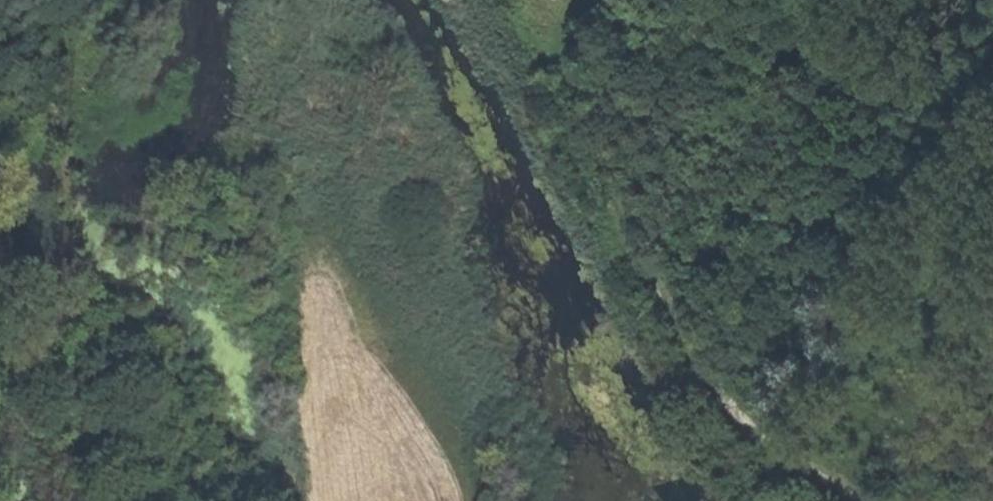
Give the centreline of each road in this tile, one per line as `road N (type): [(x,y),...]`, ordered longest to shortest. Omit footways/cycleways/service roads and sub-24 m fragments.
road 1 (track): [(601,0),(578,31),(570,54),(576,82),(661,278),(744,419),(777,452),(864,500)]
road 2 (track): [(100,0),(164,138),(247,474),(276,500)]

